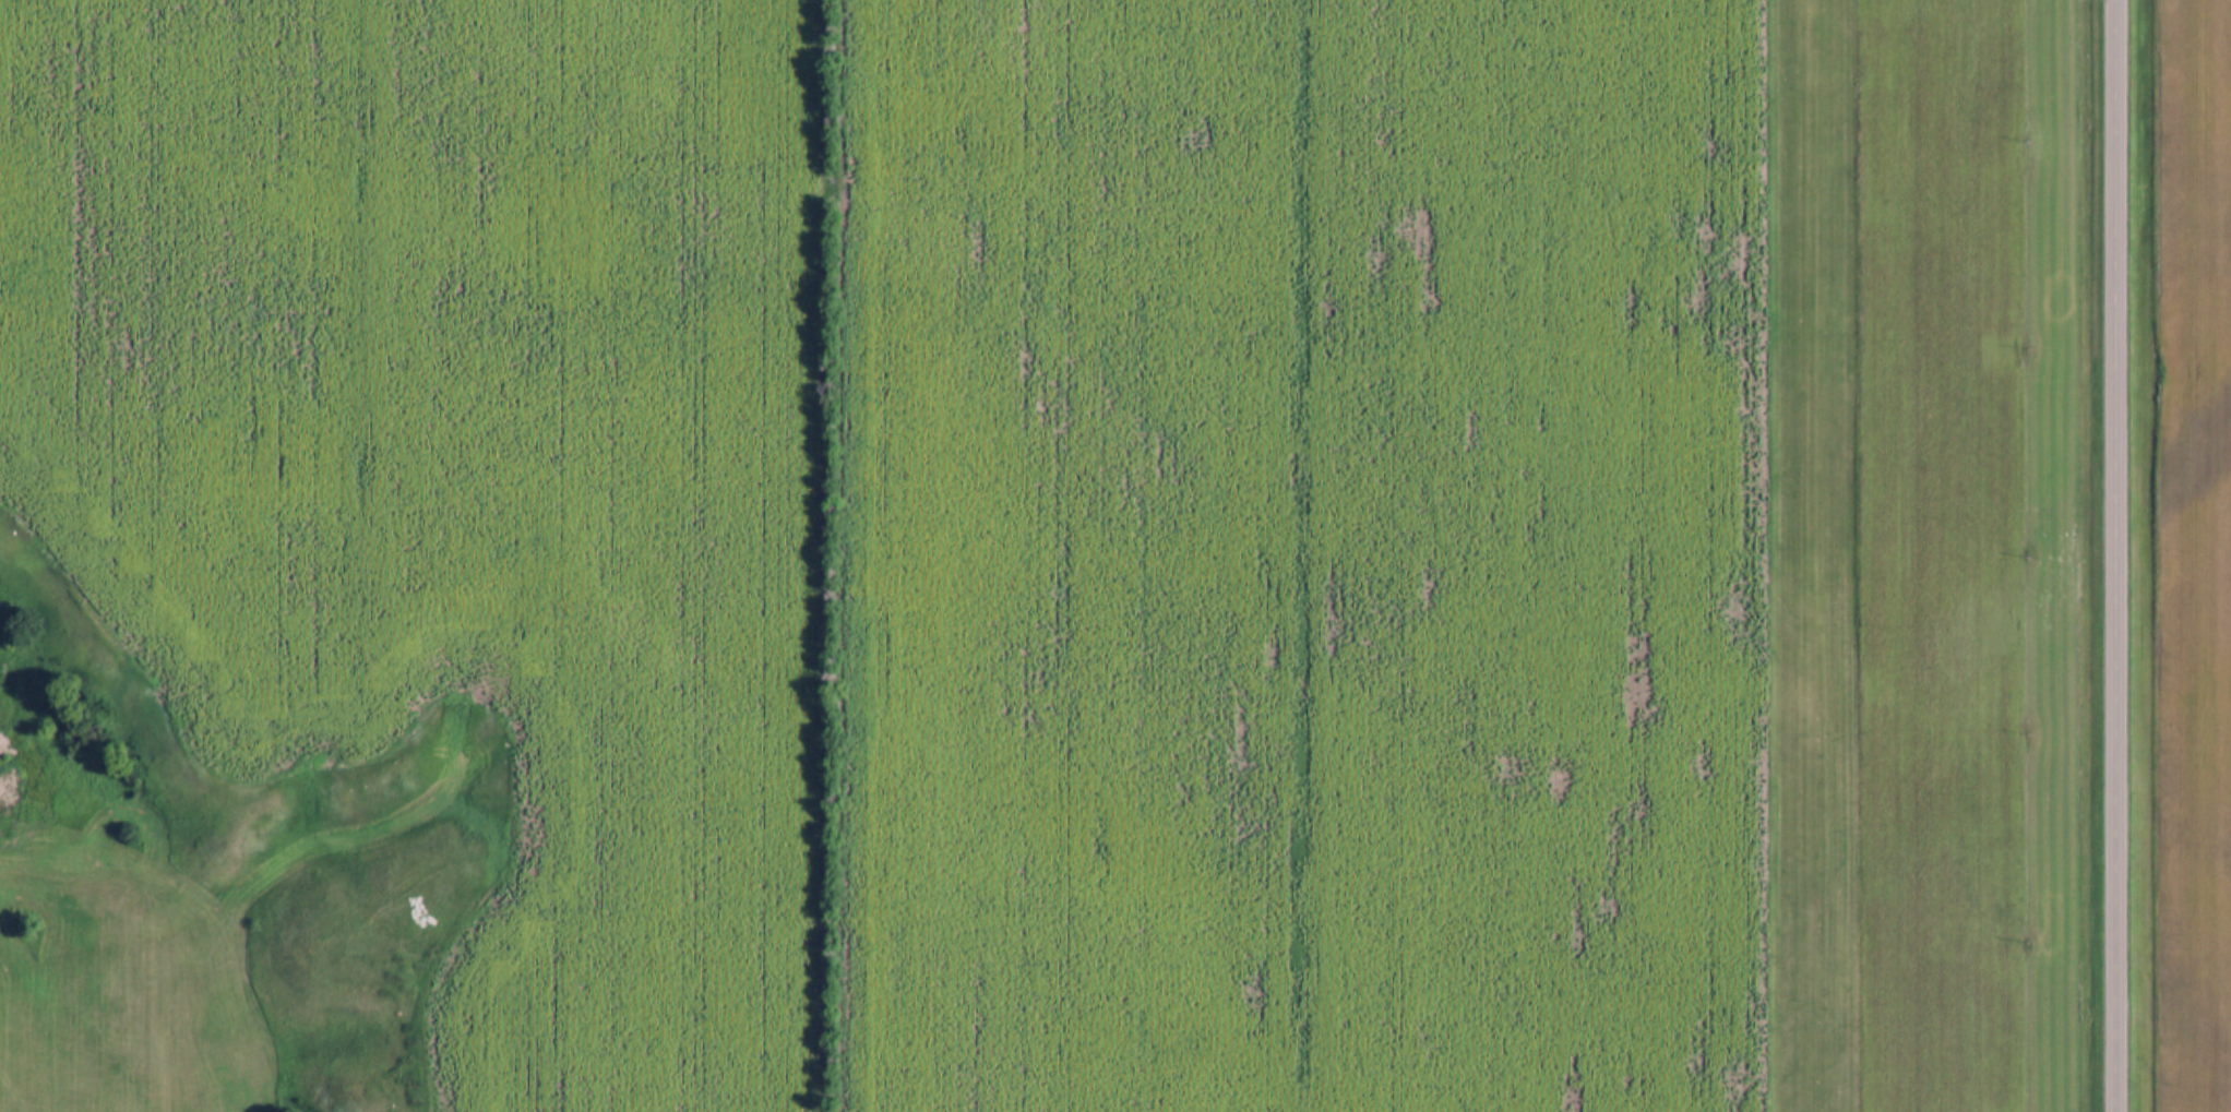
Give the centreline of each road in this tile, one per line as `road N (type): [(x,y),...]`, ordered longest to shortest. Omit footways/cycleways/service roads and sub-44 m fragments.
road 1 (tertiary): [(2115,1111),(2116,0)]

